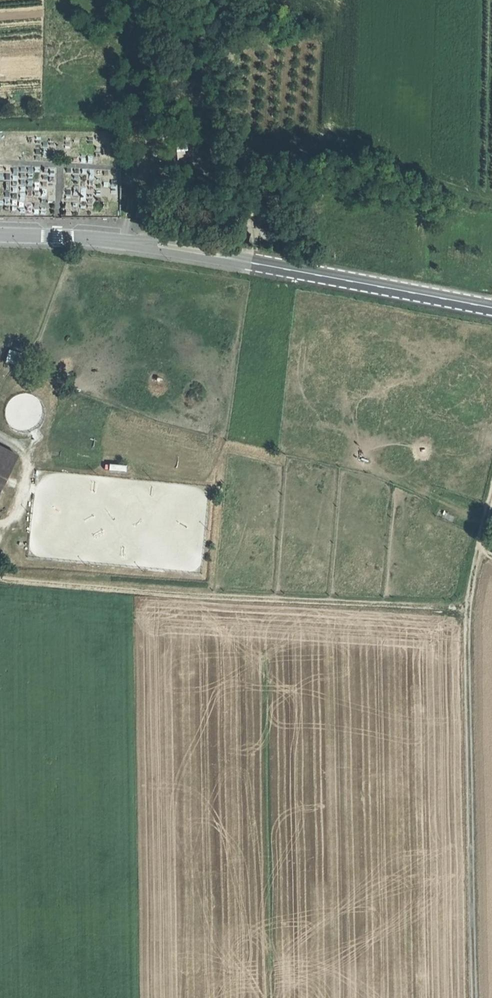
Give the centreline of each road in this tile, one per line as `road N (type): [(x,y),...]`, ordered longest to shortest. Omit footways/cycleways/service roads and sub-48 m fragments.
road 1 (track): [(491,490),(467,610),(474,997)]
road 2 (track): [(467,610),(0,581)]
road 3 (secondary): [(491,308),(253,264)]
road 4 (secondary): [(253,264),(153,239),(119,244)]
road 5 (secondary): [(119,244),(232,267),(253,264)]

